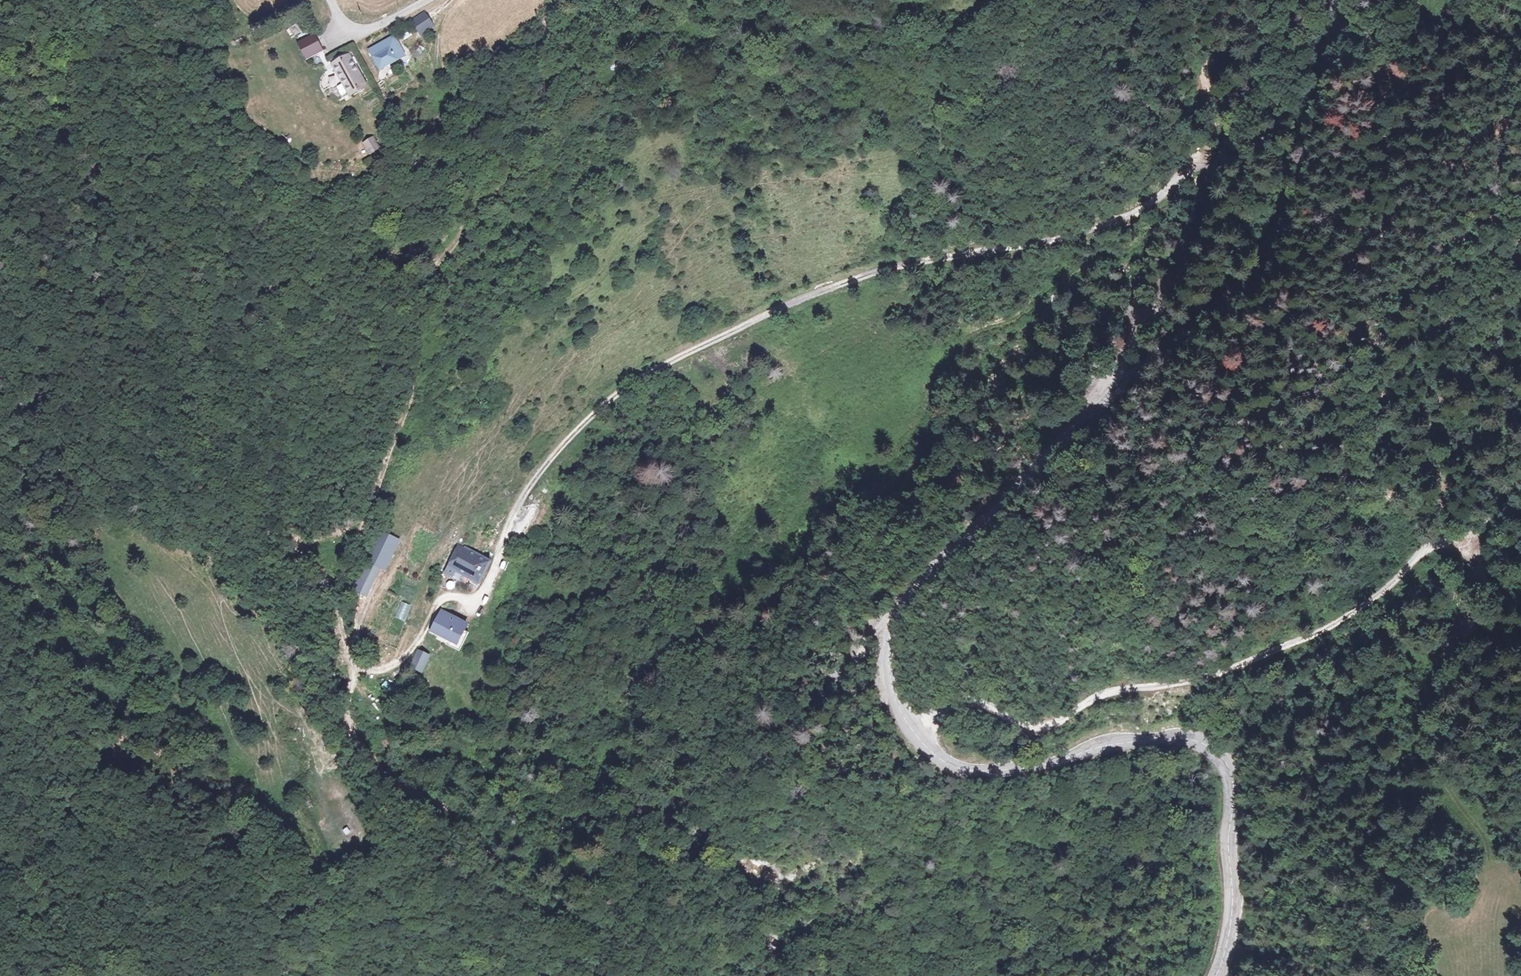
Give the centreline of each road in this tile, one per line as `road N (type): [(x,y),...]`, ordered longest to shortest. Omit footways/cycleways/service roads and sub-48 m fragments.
road 1 (track): [(551,975),(564,939),(535,896),(464,830),(454,810),(370,750),(350,698),(355,671),(336,596),(414,391),(426,301),(441,265),(541,126),(610,0)]
road 2 (residential): [(1129,382),(1124,371),(1133,352),(1180,291),(1203,245),(1218,176),(1197,166),(1135,216),(1066,241),(901,262),(687,355),(584,425),(552,457),(510,530)]
road 3 (tertiary): [(1129,382),(916,585),(894,632),(892,685),(925,750),(959,773),(1011,776),(1149,740),(1187,739),(1219,753),(1238,790),(1233,929),(1218,975)]
road 4 (track): [(1466,541),(1443,510),(1267,501),(1231,496),(1221,481),(1224,456),(1292,381),(1342,281),(1379,163),(1380,0)]
road 5 (track): [(912,732),(968,705),(1028,730),(1055,726),(1097,697),(1228,671),(1369,603),(1418,556),(1466,541)]
road 6 (tertiary): [(1334,0),(1335,59),(1307,133),(1284,233),(1259,273),(1129,382)]
road 7 (track): [(1466,541),(1473,589),(1396,860),(1403,928),(1419,975)]
road 8 (track): [(1520,186),(1395,317),(1292,381)]
road 9 (track): [(355,671),(398,663),(439,601),(471,602),(510,530)]
road 10 (residential): [(426,0),(360,32),(344,26),(331,0)]

